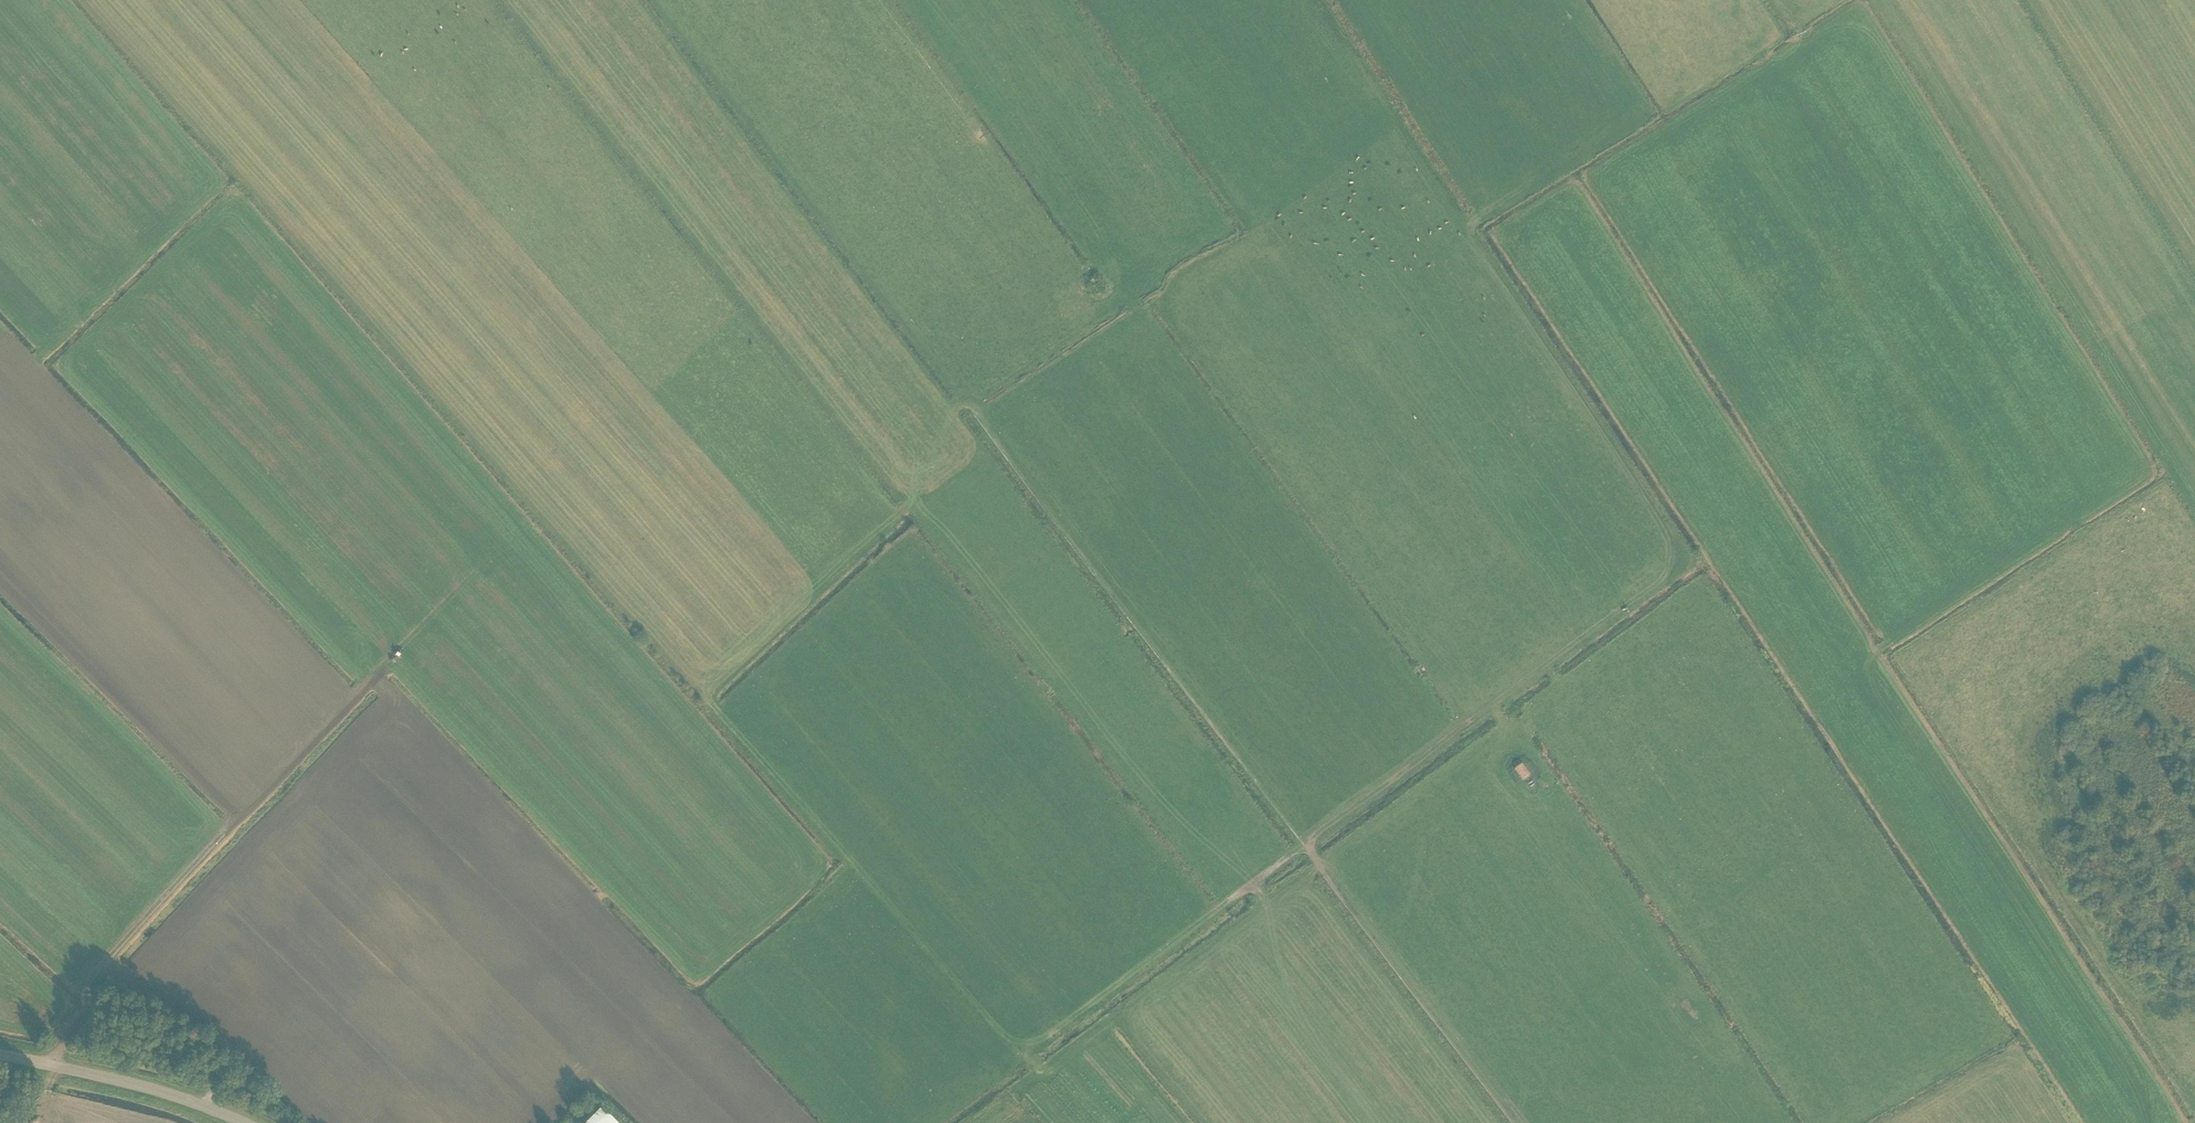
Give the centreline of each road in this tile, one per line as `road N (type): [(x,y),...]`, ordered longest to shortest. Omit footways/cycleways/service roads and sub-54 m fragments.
road 1 (tertiary): [(240,1122),(124,1080),(0,1053)]

